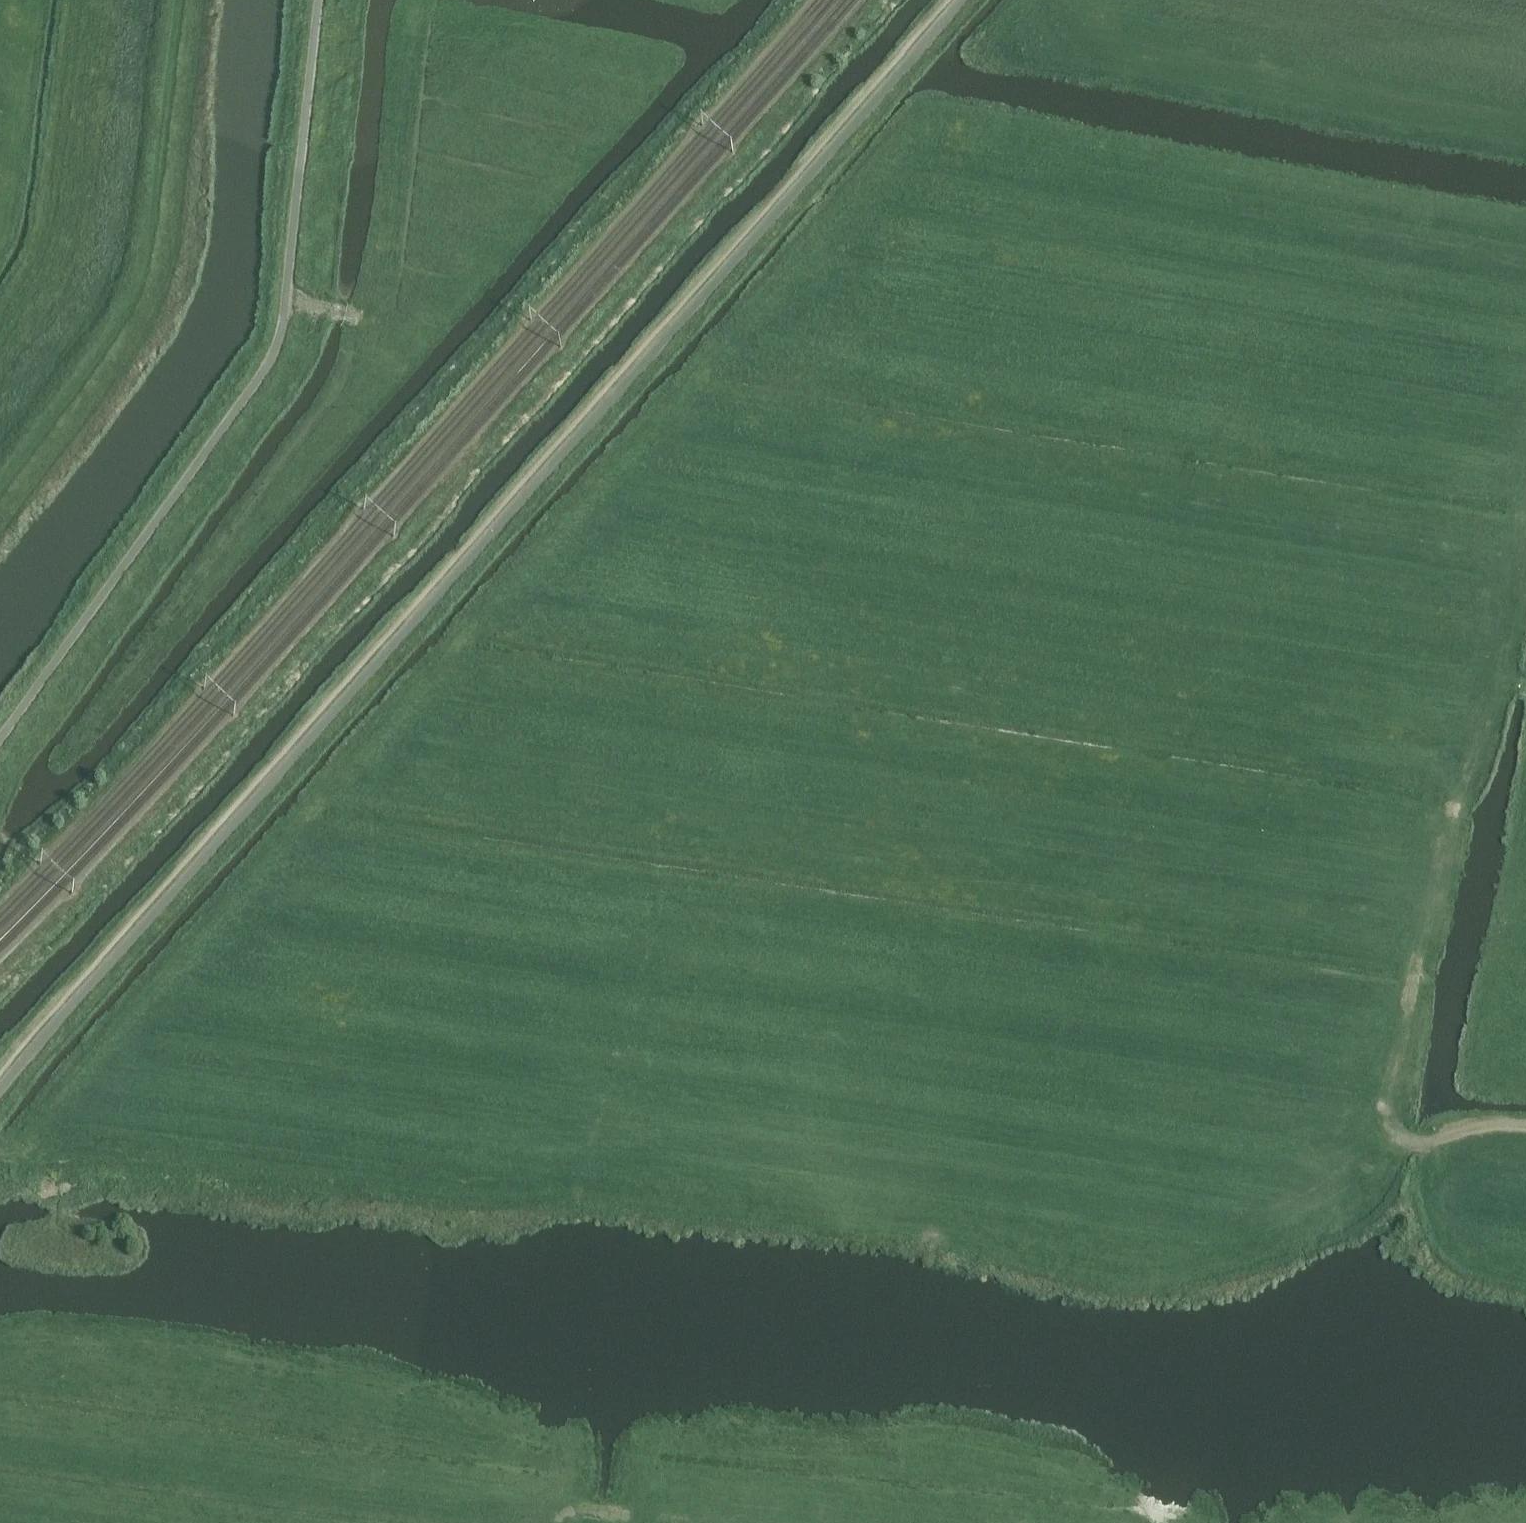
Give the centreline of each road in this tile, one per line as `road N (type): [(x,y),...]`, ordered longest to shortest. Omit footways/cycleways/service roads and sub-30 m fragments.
road 1 (track): [(1382,1129),(1418,949)]
road 2 (track): [(1525,1127),(1477,1128),(1429,1144),(1405,1143),(1382,1129)]

